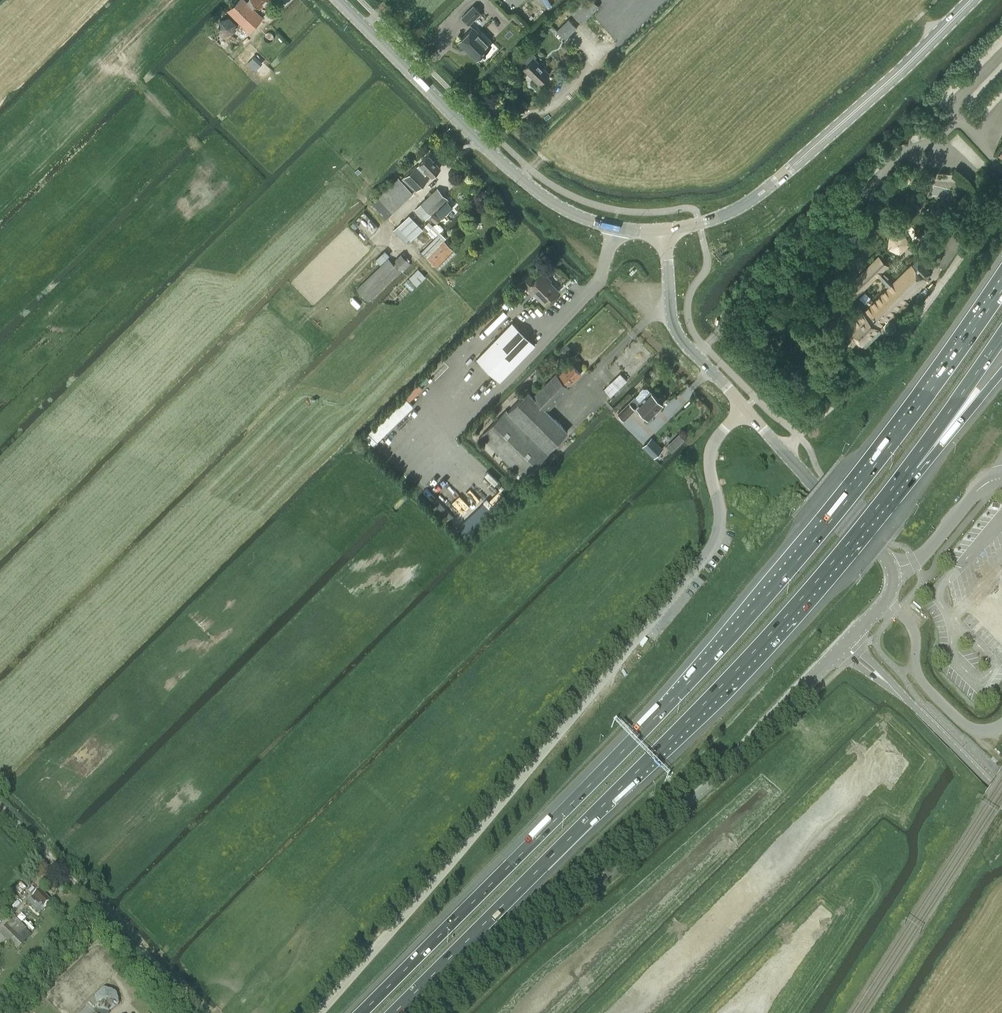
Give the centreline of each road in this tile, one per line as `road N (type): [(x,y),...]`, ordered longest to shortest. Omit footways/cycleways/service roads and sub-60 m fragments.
road 1 (motorway): [(1001,291),(867,474),(744,622),(362,1012)]
road 2 (unclassified): [(319,1012),(705,556),(720,515),(712,449),(745,408)]
road 3 (motorway): [(394,1012),(681,727),(836,561),(898,482)]
road 4 (unclassified): [(440,1012),(730,765),(836,652)]
road 5 (tertiary): [(665,230),(585,219),(539,193),(338,0)]
road 6 (tertiary): [(785,173),(972,0)]
road 7 (tertiary): [(885,600),(889,563),(745,408)]
road 8 (tertiary): [(745,408),(677,332),(665,230)]
road 9 (unclassified): [(885,600),(915,631),(914,666),(937,698),(975,729),(1001,723)]
road 10 (motorway): [(898,482),(1001,337)]
road 11 (motorway): [(898,482),(921,469),(1001,372)]
road 12 (tertiary): [(900,693),(1001,794)]
road 13 (tertiary): [(785,173),(721,216),(665,230)]

